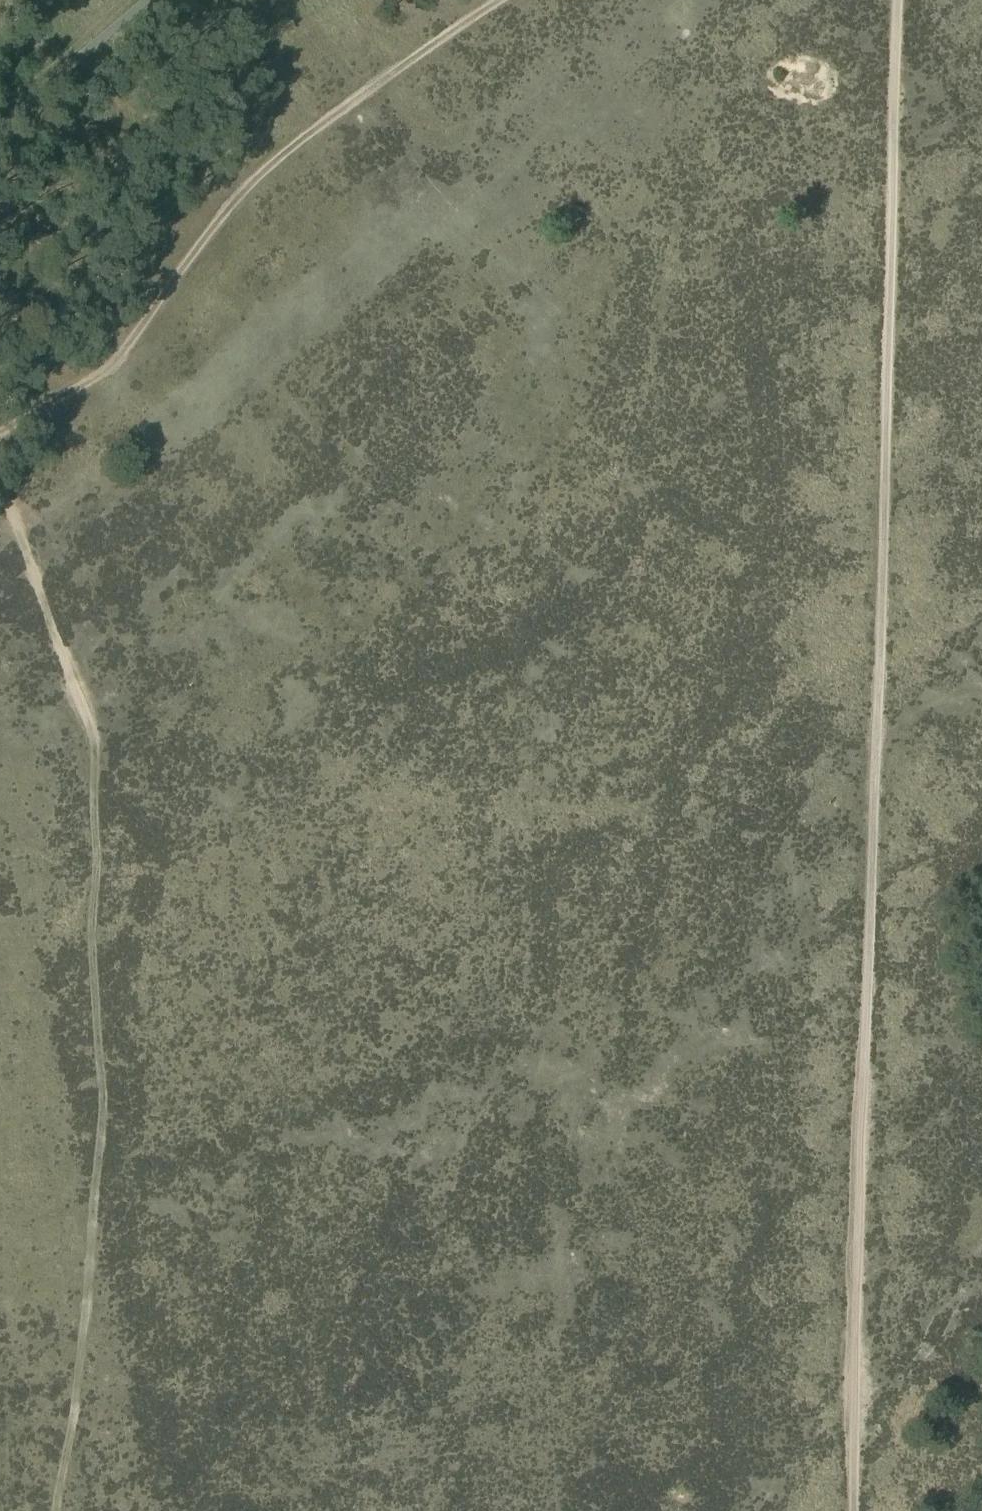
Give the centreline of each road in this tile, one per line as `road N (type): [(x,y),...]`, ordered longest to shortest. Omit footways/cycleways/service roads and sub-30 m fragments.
road 1 (track): [(854,1510),(897,0)]
road 2 (track): [(0,500),(92,735),(102,1147),(57,1510)]
road 3 (track): [(0,438),(105,374),(252,182),(505,0)]

